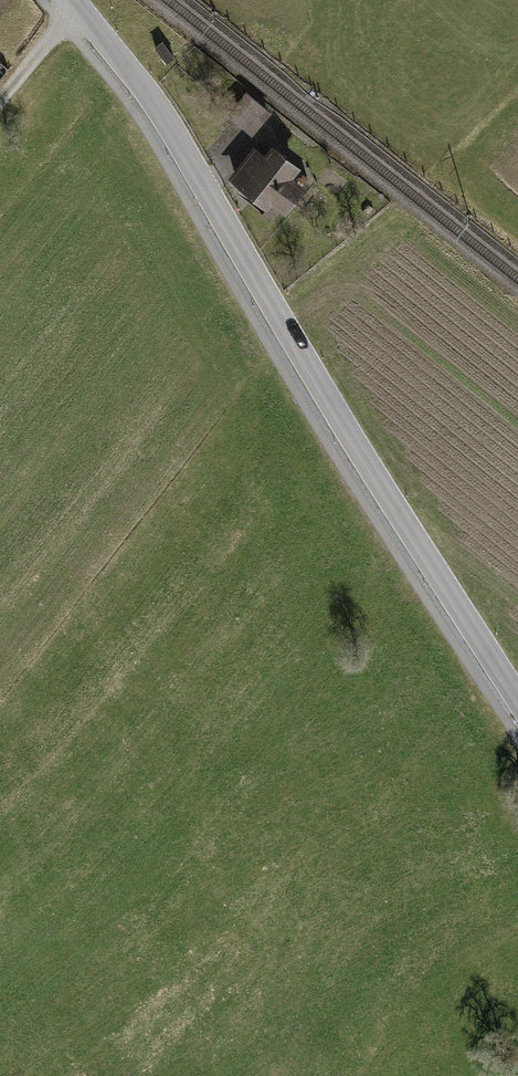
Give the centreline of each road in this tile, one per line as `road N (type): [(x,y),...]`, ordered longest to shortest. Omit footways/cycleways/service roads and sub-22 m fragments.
road 1 (tertiary): [(71,0),(169,125),(271,305),(517,700)]
road 2 (track): [(517,929),(270,1075)]
road 3 (track): [(0,101),(76,7)]

